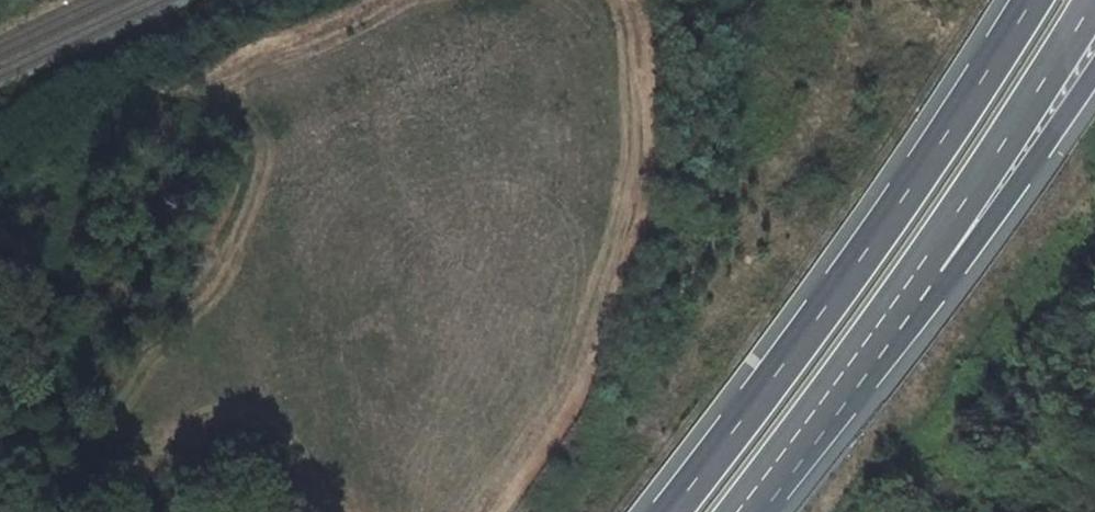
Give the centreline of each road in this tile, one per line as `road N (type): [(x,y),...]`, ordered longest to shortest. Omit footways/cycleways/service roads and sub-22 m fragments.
road 1 (motorway): [(1025,0),(885,229),(672,511)]
road 2 (motorway): [(922,265),(1093,0)]
road 3 (motorway): [(735,511),(922,265)]
road 4 (motorway): [(922,265),(974,248),(1094,70)]

